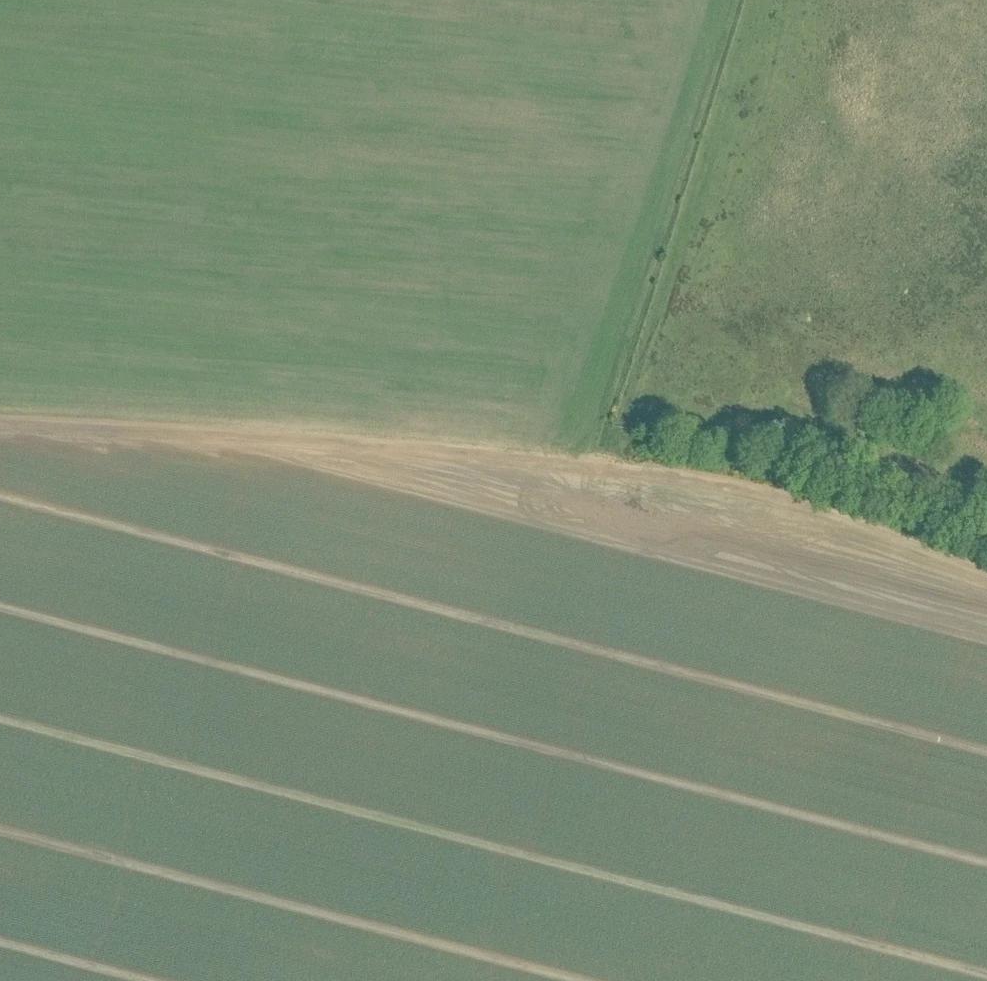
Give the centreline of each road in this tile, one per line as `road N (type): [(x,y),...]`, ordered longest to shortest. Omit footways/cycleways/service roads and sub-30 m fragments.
road 1 (track): [(986,570),(757,486),(0,430)]

